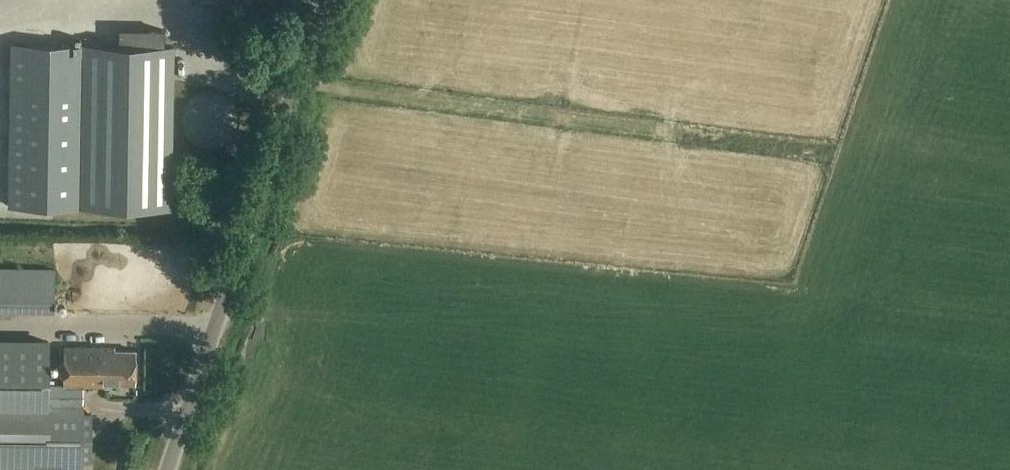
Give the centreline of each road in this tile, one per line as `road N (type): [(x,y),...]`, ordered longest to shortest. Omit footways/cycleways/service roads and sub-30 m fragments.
road 1 (unclassified): [(166,469),(326,0)]

